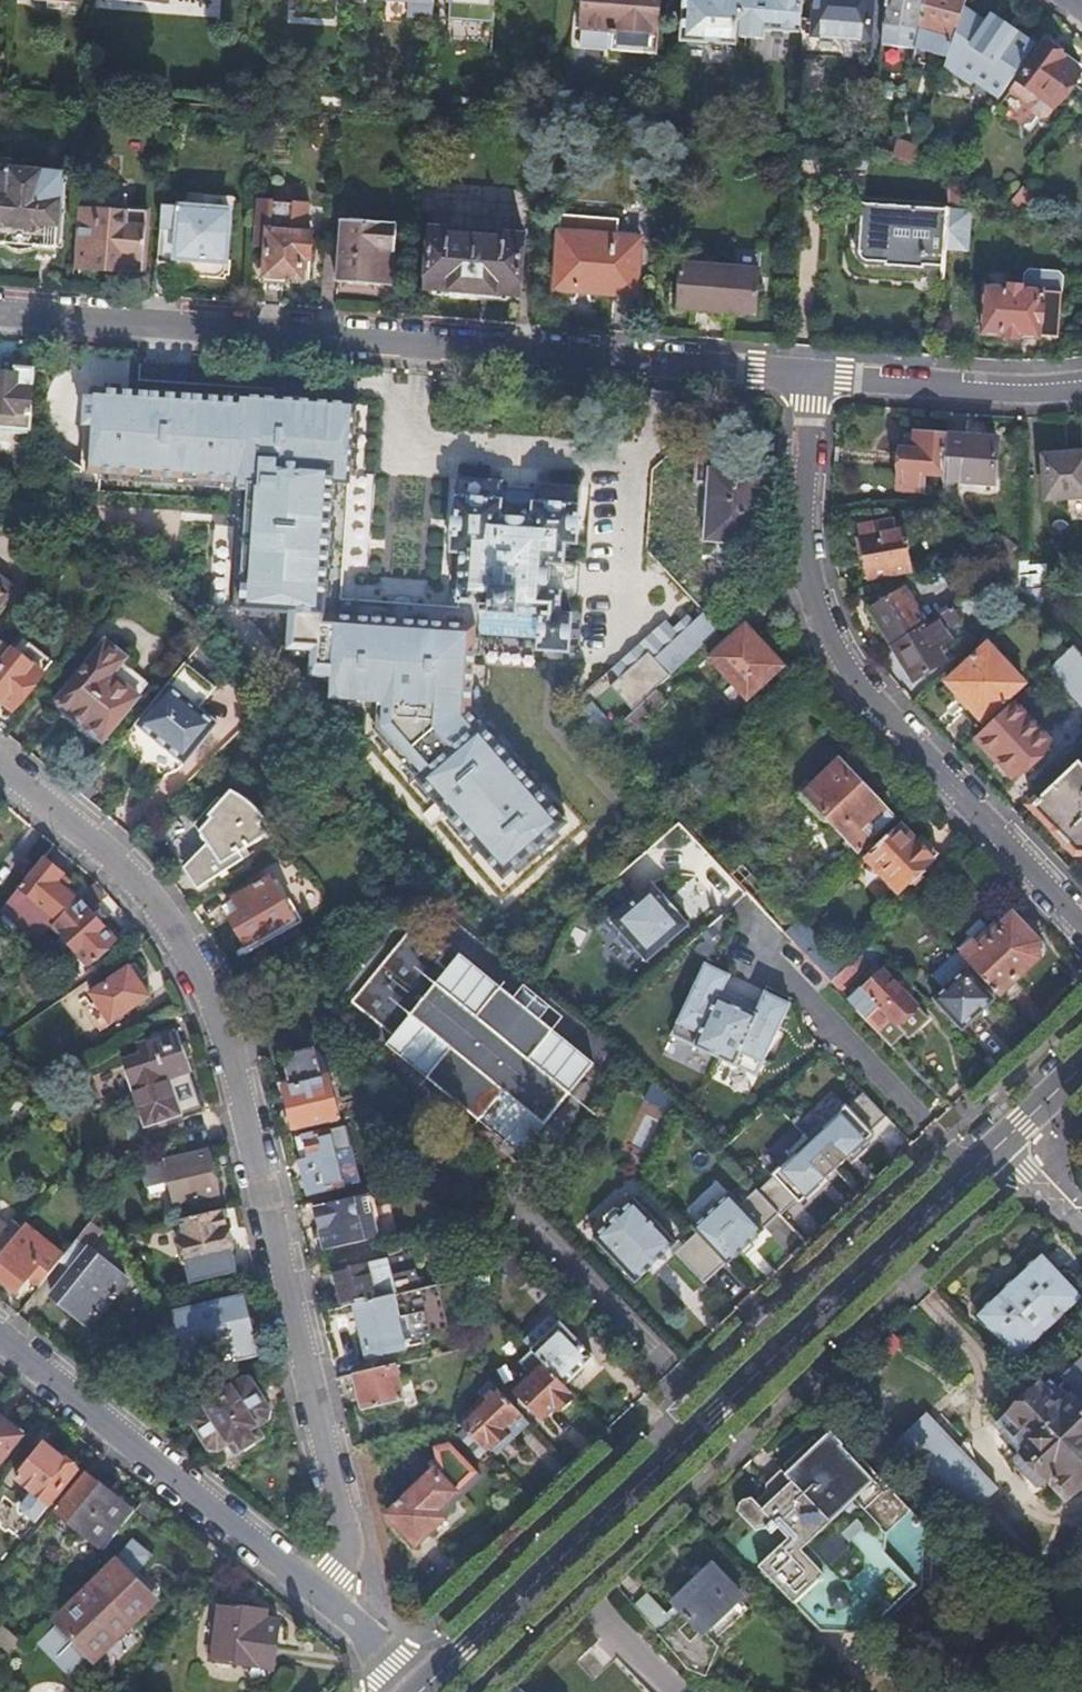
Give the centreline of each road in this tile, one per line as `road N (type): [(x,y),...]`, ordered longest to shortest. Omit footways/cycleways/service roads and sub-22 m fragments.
road 1 (residential): [(322,1605),(349,1538),(232,1072),(177,938),(123,872),(0,765)]
road 2 (residential): [(0,311),(811,376)]
road 3 (residential): [(437,1691),(1003,1141)]
road 4 (residential): [(1081,929),(853,687),(817,619),(807,571),(811,376)]
road 5 (residential): [(322,1605),(0,1341)]
road 6 (residential): [(811,376),(1029,392),(1081,386)]
road 7 (residential): [(424,1691),(322,1605)]

